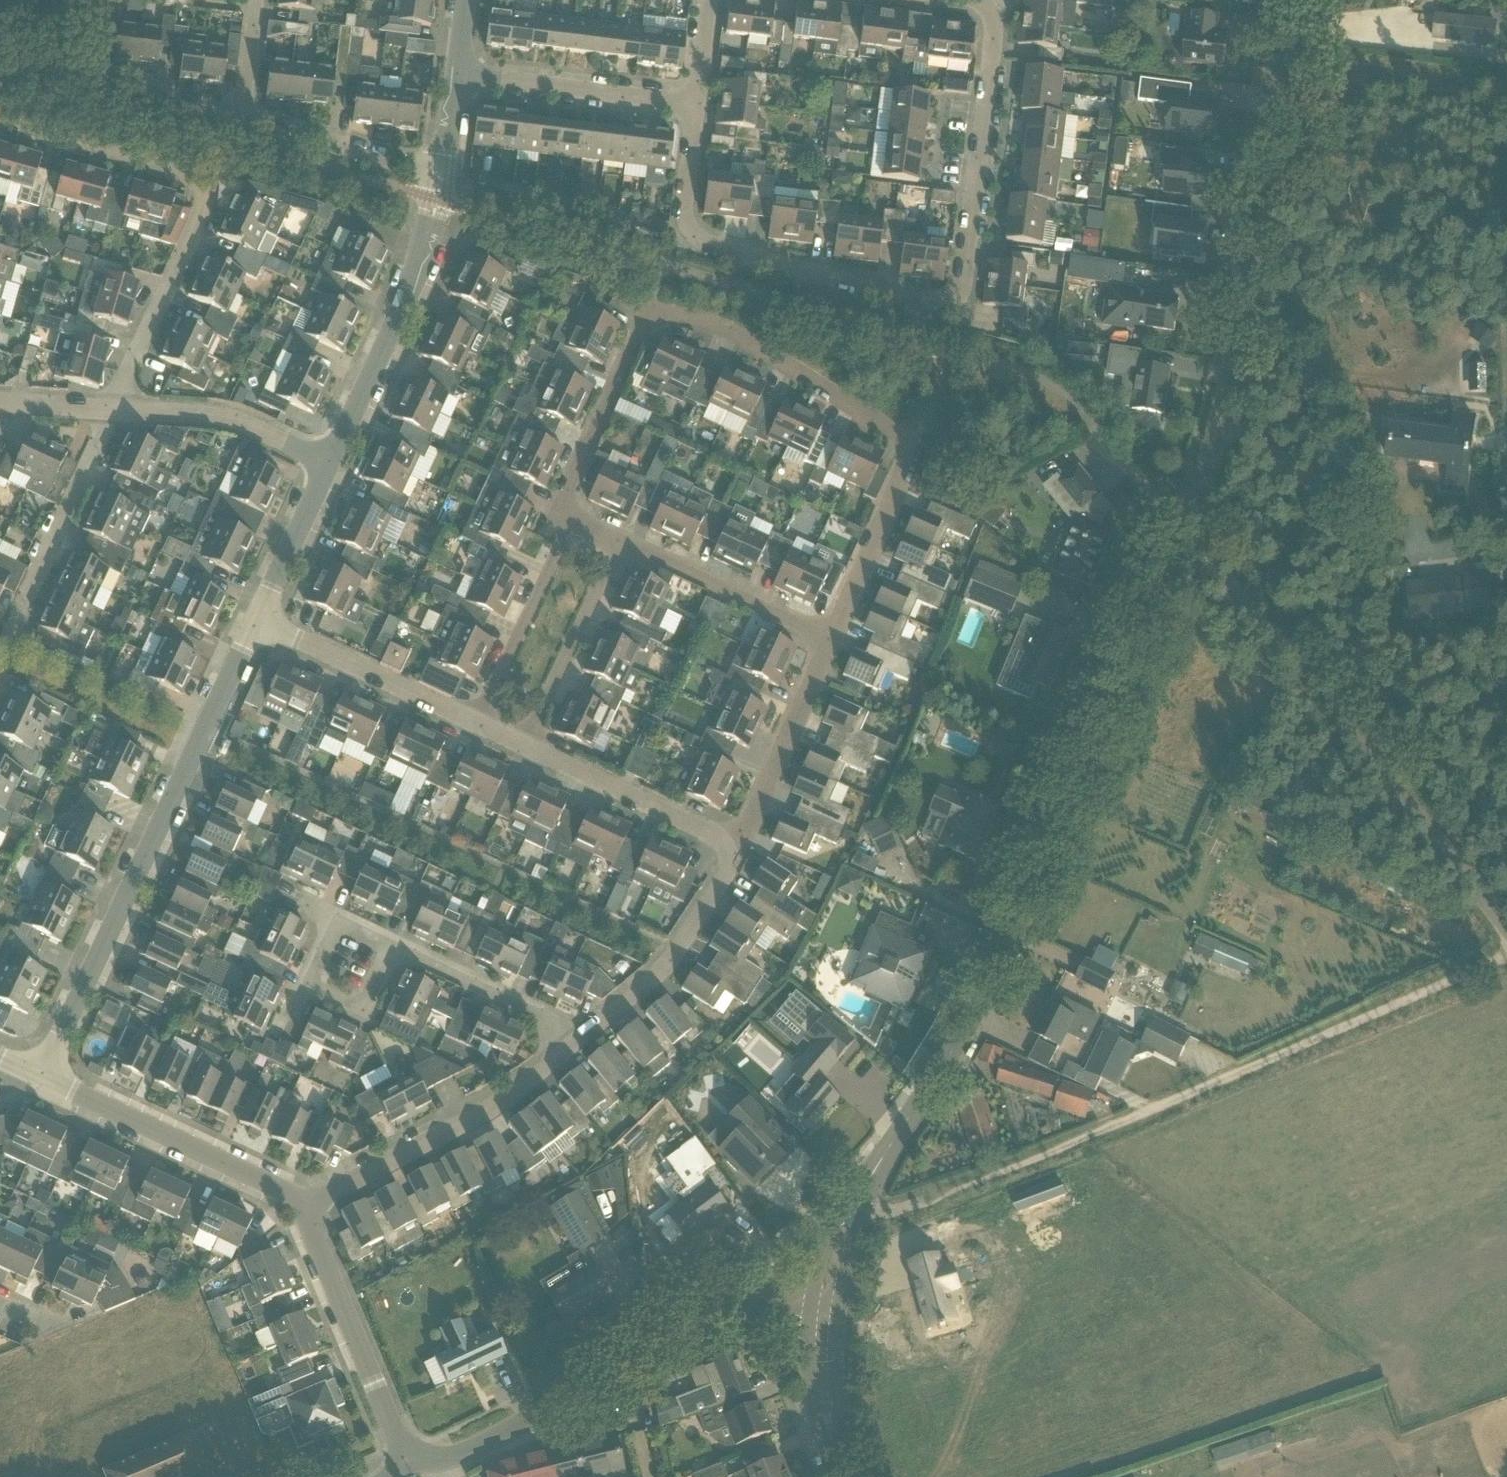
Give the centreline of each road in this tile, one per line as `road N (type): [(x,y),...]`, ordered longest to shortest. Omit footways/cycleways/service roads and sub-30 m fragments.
road 1 (tertiary): [(823,1315),(862,1206),(1183,535)]
road 2 (residential): [(697,108),(687,203),(690,234),(701,243),(951,295),(963,286),(992,39),(985,9)]
road 3 (track): [(934,1198),(1506,958)]
road 4 (tertiary): [(1183,535),(1233,375),(1249,293),(1285,0)]
road 5 (residential): [(574,515),(566,484),(638,328),(660,305),(674,305),(894,425),(908,456)]
road 6 (unclassified): [(1506,949),(1183,535)]
road 7 (residential): [(41,1075),(258,620)]
road 8 (residential): [(409,1472),(692,1307),(823,1315)]
road 9 (residential): [(0,123),(200,183),(202,213),(104,409)]
road 10 (residential): [(297,1206),(507,1089),(581,1037)]
road 11 (residential): [(325,463),(401,308),(438,176)]
road 12 (residential): [(409,1472),(297,1206)]
road 13 (residential): [(297,1206),(249,1171),(41,1075)]
road 14 (residential): [(581,1037),(649,982),(696,928),(737,848)]
road 15 (residential): [(697,108),(456,75)]
road 16 (residential): [(737,848),(517,747)]
road 17 (residential): [(470,725),(258,620)]
road 18 (residential): [(11,626),(104,409)]
road 19 (residential): [(828,643),(619,537)]
road 20 (residential): [(470,725),(574,515)]
road 21 (residential): [(517,747),(619,537)]
road 22 (residential): [(325,463),(222,415),(104,409)]
road 23 (residential): [(737,848),(828,643)]
road 24 (residential): [(581,1037),(392,946)]
road 25 (residential): [(438,176),(242,120)]
road 26 (residential): [(828,643),(908,456)]
road 27 (residential): [(392,946),(338,920),(308,984),(363,1009)]
road 28 (residential): [(258,620),(325,463)]
road 29 (tertiary): [(849,1476),(820,1399),(823,1315)]
road 30 (residential): [(242,120),(89,74)]
road 31 (residential): [(242,120),(257,0)]

